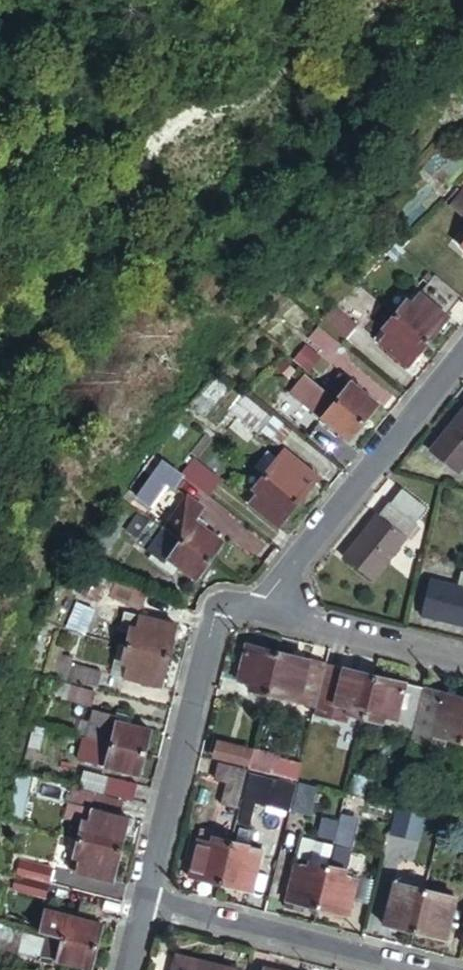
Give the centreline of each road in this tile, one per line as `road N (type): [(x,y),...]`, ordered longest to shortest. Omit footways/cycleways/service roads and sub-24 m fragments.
road 1 (residential): [(255,610),(228,605),(215,614),(145,905)]
road 2 (residential): [(462,356),(255,610)]
road 3 (residential): [(414,969),(145,905)]
road 4 (residential): [(255,610),(462,662)]

